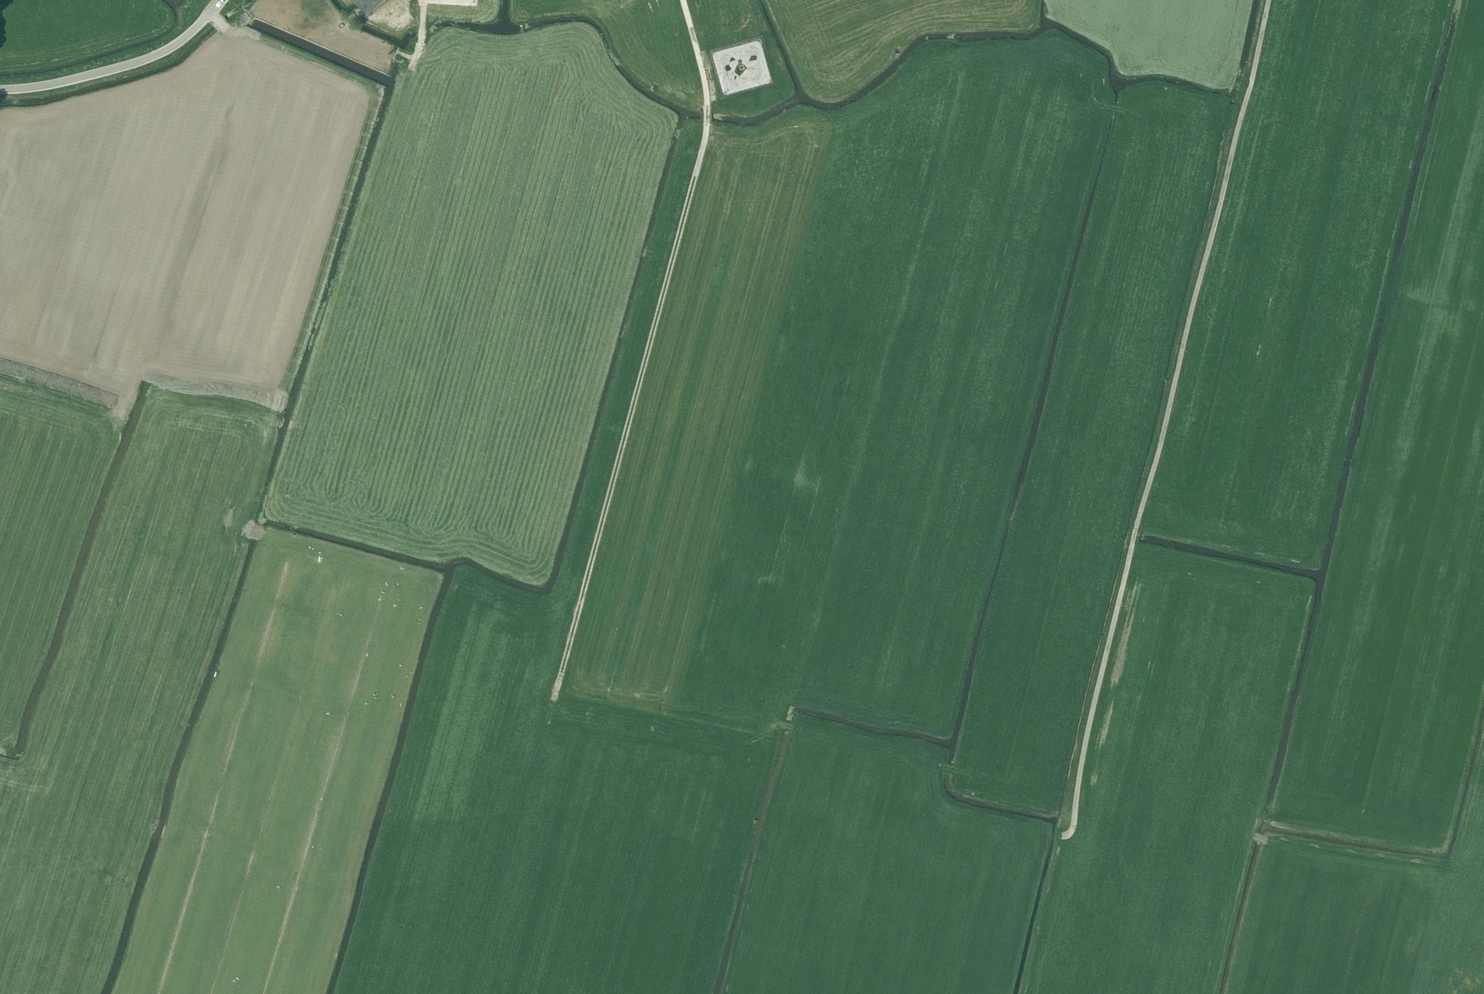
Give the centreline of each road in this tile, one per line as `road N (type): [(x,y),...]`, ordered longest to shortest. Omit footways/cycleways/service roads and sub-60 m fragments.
road 1 (track): [(1063,837),(1075,821),(1084,751),(1267,0)]
road 2 (tertiary): [(223,0),(181,41),(153,56),(0,89)]

